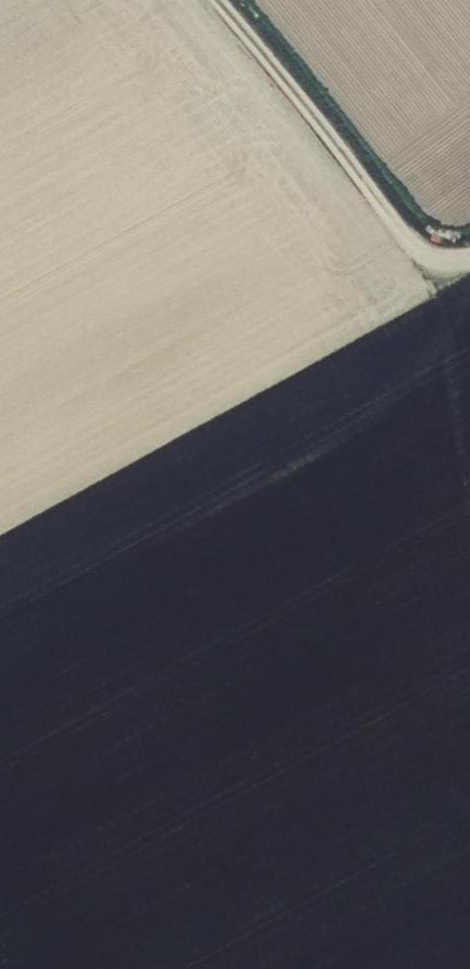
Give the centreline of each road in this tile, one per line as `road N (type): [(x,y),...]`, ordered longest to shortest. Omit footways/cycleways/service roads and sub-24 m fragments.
road 1 (track): [(212,0),(425,257),(454,261),(469,251)]

